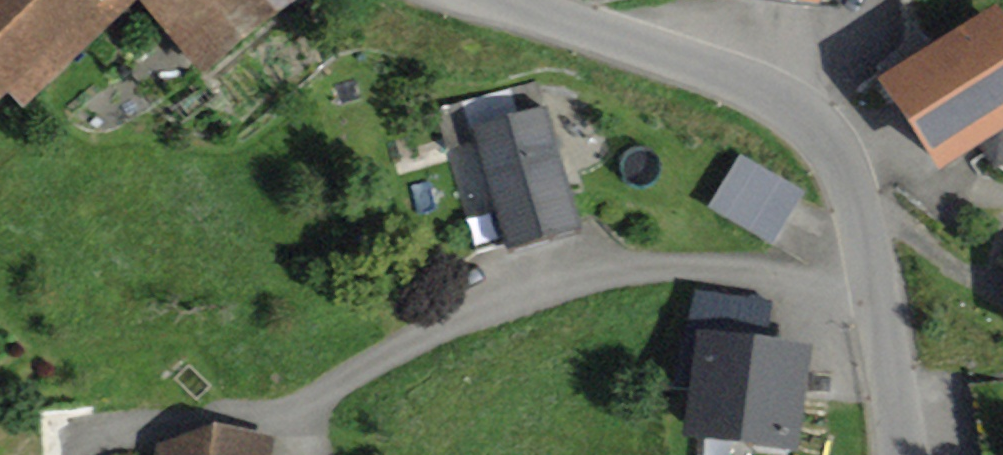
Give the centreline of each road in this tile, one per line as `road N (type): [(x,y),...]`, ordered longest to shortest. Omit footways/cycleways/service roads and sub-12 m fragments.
road 1 (track): [(875,278),(648,271),(581,278),(491,302),(311,402),(119,427),(84,454)]
road 2 (unclassified): [(508,0),(759,87),(814,125),(849,172),(910,454)]

